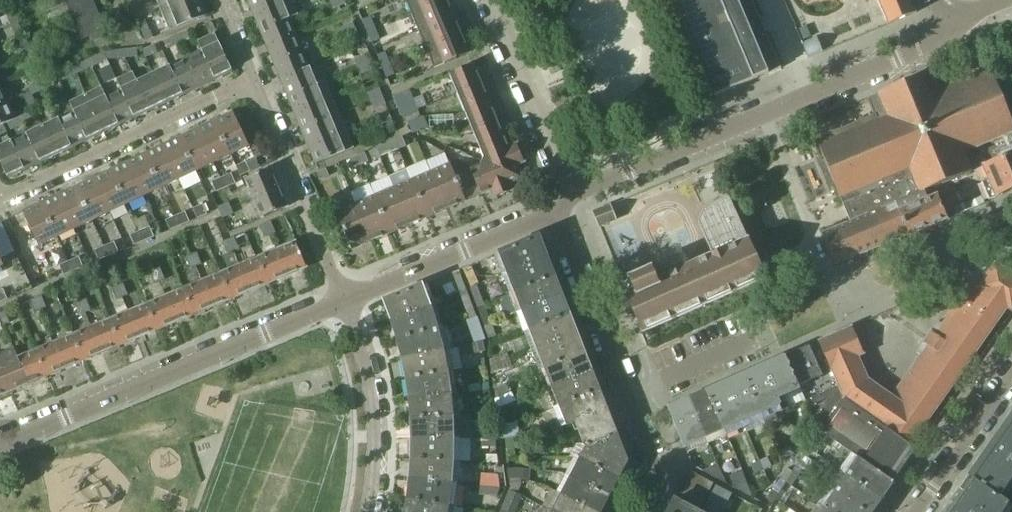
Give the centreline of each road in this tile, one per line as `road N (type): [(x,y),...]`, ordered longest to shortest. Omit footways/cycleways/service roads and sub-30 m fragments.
road 1 (residential): [(572,194),(922,47),(950,26)]
road 2 (residential): [(0,444),(344,299)]
road 3 (residential): [(555,214),(657,470),(641,511)]
road 4 (residential): [(252,80),(0,200)]
road 5 (residential): [(344,299),(252,80)]
road 6 (residential): [(344,299),(555,214)]
road 7 (residential): [(367,511),(369,386),(344,299)]
road 8 (residential): [(572,194),(486,0)]
road 9 (residential): [(916,511),(1011,378)]

